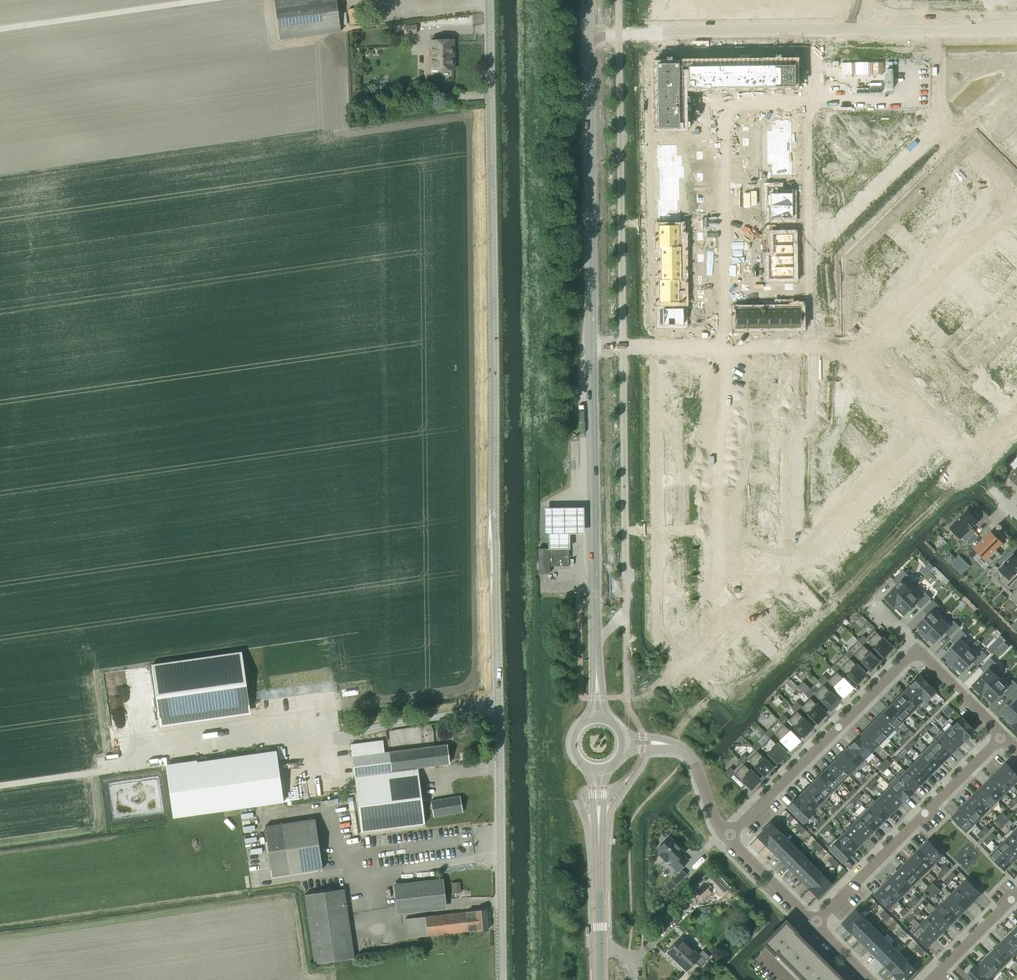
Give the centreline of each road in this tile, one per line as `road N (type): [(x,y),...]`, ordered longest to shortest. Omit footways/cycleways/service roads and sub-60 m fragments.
road 1 (track): [(540,979),(525,0)]
road 2 (unclassified): [(501,979),(488,0)]
road 3 (residential): [(808,345),(813,544),(668,678)]
road 4 (residential): [(730,835),(918,650),(1003,736)]
road 5 (unclassified): [(623,346),(619,35)]
road 6 (tertiary): [(590,346),(587,35)]
road 7 (unclassified): [(595,640),(626,611),(623,346)]
road 8 (tertiary): [(595,640),(590,346)]
road 9 (residential): [(807,254),(939,125),(937,31)]
road 10 (residential): [(1003,736),(815,925)]
road 11 (residential): [(804,33),(807,254)]
road 12 (track): [(0,30),(217,0)]
road 13 (residential): [(619,35),(804,33)]
road 14 (residential): [(623,346),(808,345)]
road 15 (track): [(0,786),(161,764)]
road 16 (residential): [(931,427),(847,343),(808,345)]
road 17 (residential): [(804,33),(937,31)]
road 18 (residential): [(730,835),(815,925)]
road 19 (residential): [(1016,415),(968,464),(931,427)]
road 20 (residential): [(1016,895),(931,979)]

